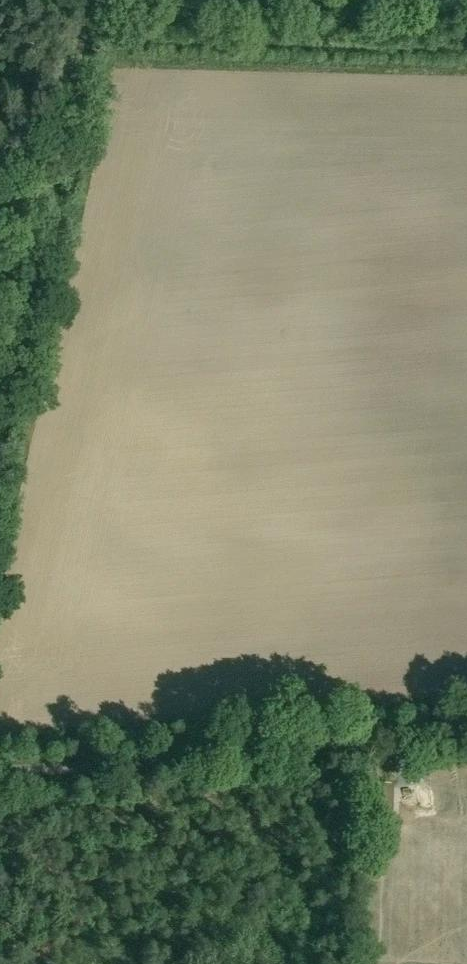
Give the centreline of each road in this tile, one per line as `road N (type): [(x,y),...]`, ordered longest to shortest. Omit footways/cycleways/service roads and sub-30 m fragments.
road 1 (track): [(0,769),(313,745),(466,723)]
road 2 (track): [(0,450),(88,0)]
road 3 (unclassified): [(254,0),(466,4)]

